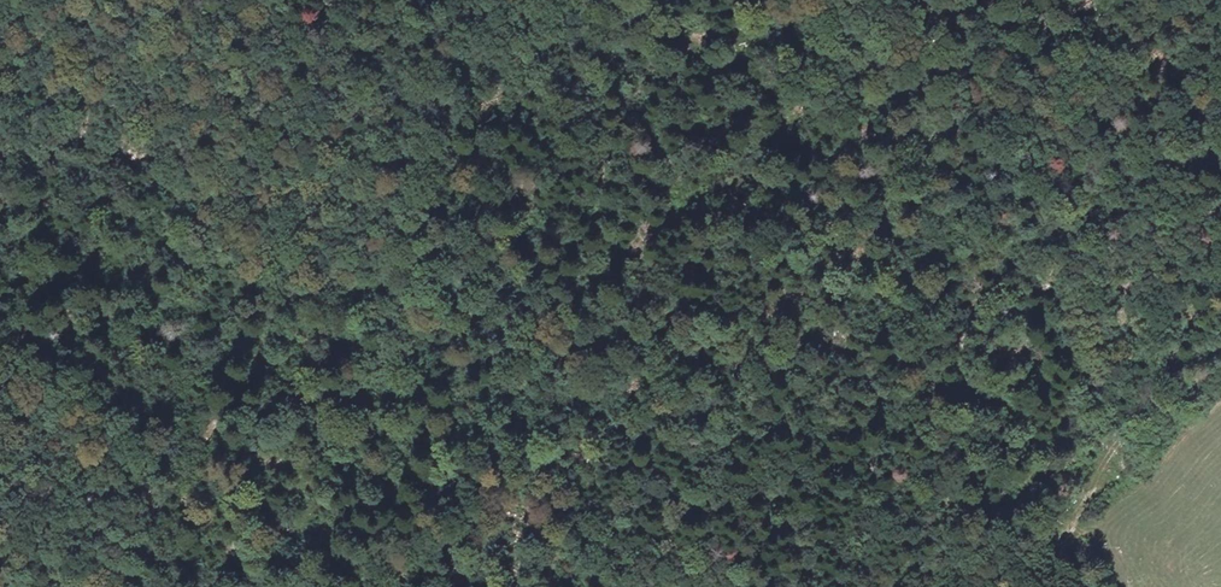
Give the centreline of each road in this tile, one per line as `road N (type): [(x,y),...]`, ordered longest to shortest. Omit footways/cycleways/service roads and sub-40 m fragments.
road 1 (track): [(1043,586),(1053,529),(1015,394),(965,347),(995,249),(961,211),(809,140),(752,32),(751,0)]

